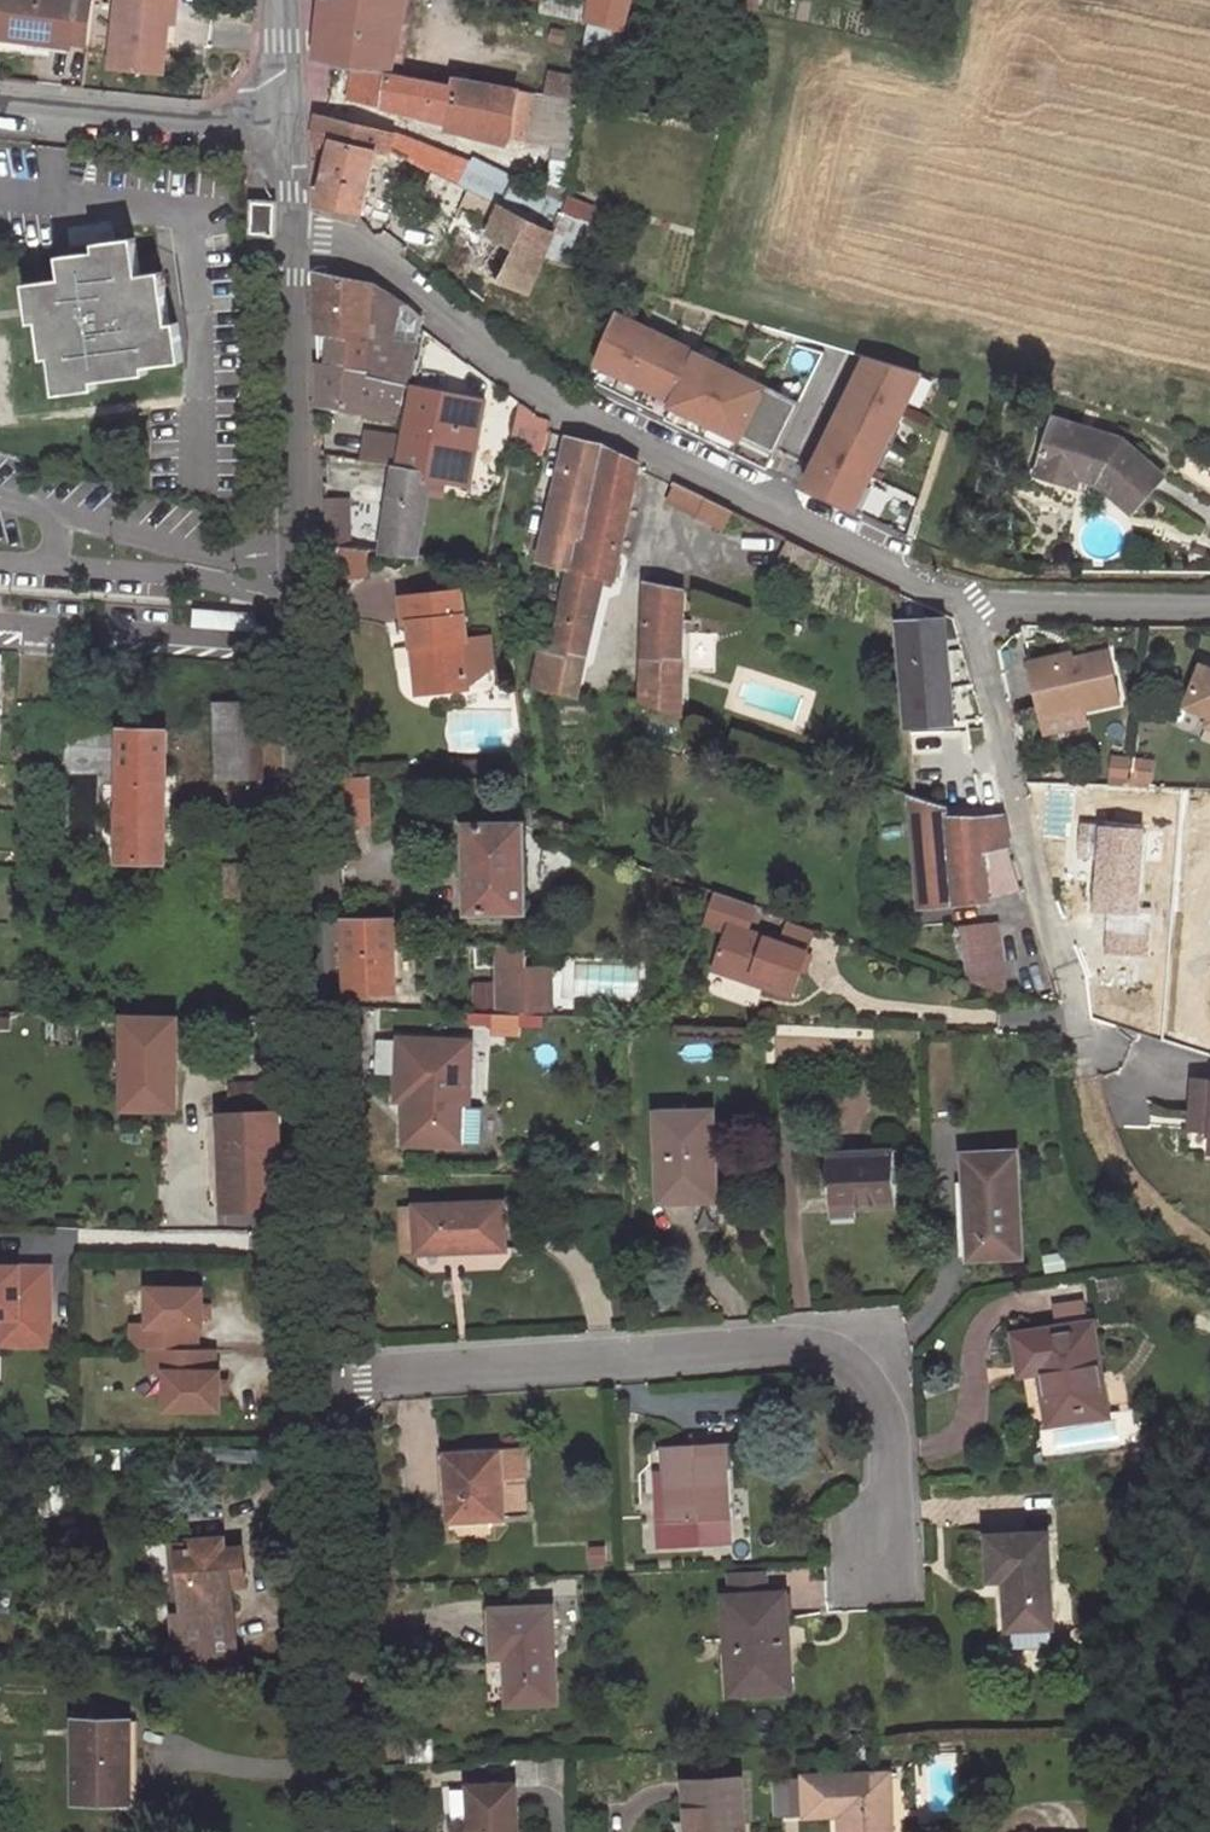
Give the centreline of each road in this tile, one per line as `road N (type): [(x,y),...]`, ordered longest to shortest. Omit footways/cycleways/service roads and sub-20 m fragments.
road 1 (residential): [(295,235),(314,611),(324,1384)]
road 2 (unclassified): [(295,235),(368,249),(492,358),(593,424),(970,601)]
road 3 (residential): [(898,1567),(889,1366),(796,1352),(324,1384)]
road 4 (residential): [(1098,1074),(998,744),(970,601)]
road 5 (residential): [(324,1384),(332,1831)]
road 6 (unclassified): [(0,104),(289,126)]
road 7 (unclassified): [(970,601),(1209,604)]
road 8 (residential): [(283,0),(289,126)]

